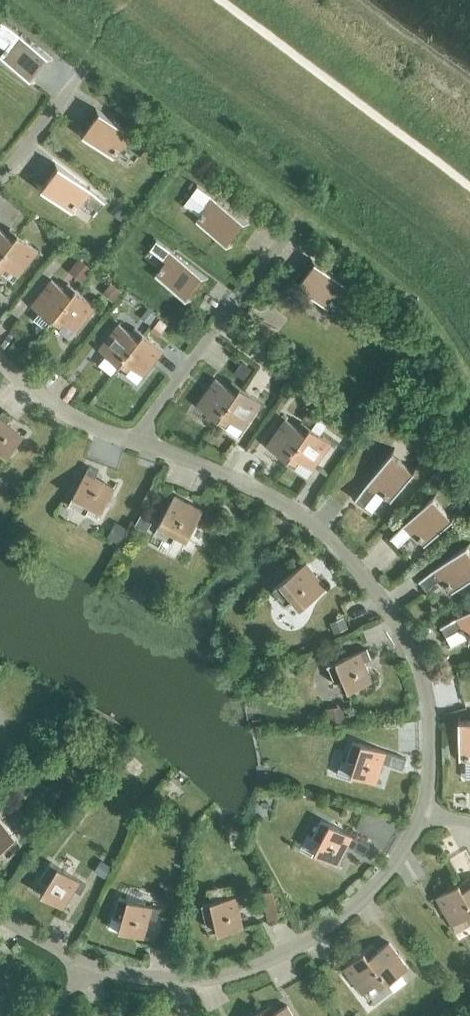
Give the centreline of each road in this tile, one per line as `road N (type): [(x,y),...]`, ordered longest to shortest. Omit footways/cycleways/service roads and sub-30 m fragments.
road 1 (unclassified): [(428,811),(430,694),(413,644),(373,580),(324,525),(222,469),(141,442)]
road 2 (unclassified): [(84,969),(179,981),(319,938),(395,875),(428,811)]
road 3 (unclassified): [(141,442),(227,315),(316,215)]
road 4 (unclassified): [(141,442),(40,394),(0,351)]
road 5 (unclassified): [(0,182),(110,63)]

